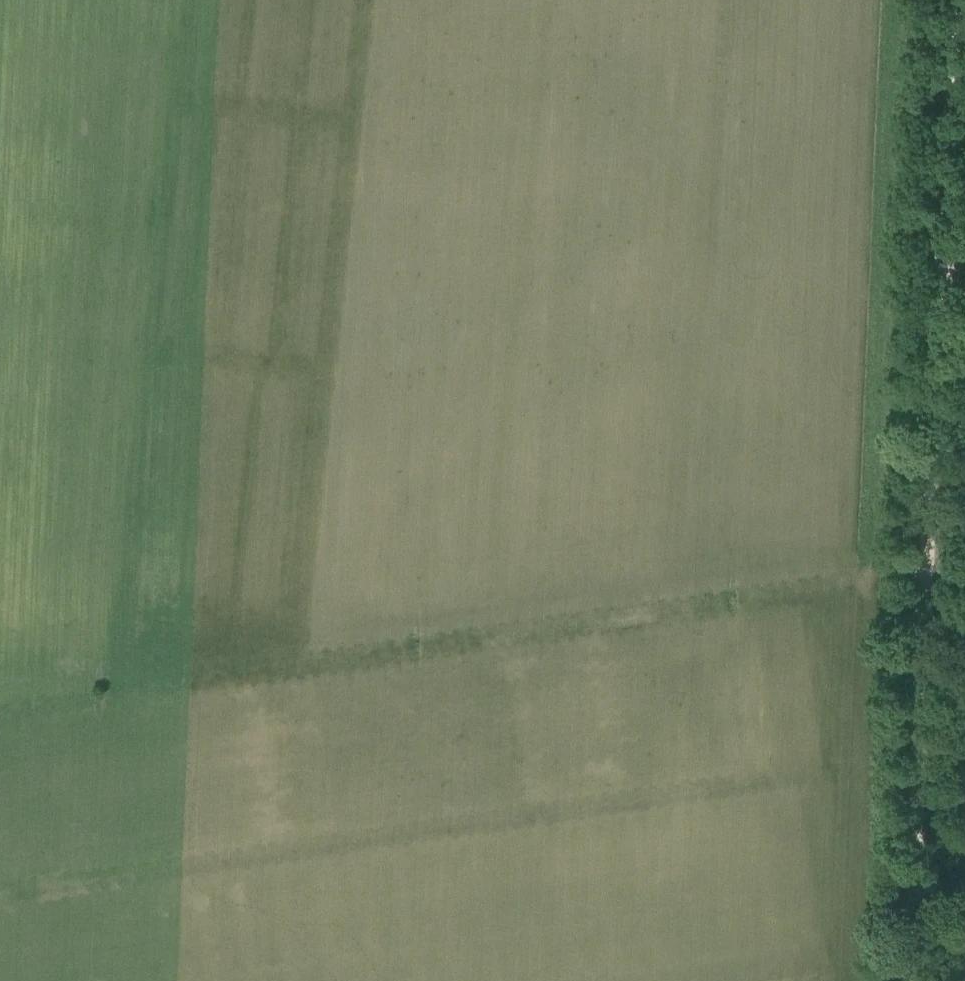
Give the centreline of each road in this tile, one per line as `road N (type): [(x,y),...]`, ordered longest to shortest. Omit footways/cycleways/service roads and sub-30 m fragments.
road 1 (track): [(944,237),(910,980)]
road 2 (track): [(944,237),(956,0)]

